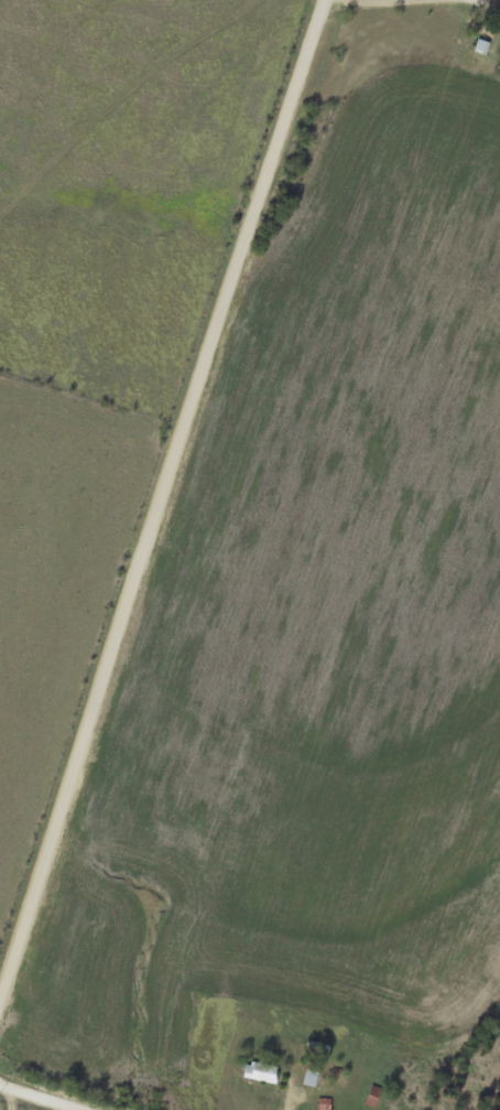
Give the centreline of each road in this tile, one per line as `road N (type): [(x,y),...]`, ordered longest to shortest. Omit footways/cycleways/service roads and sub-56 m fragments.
road 1 (residential): [(0,997),(330,0)]

